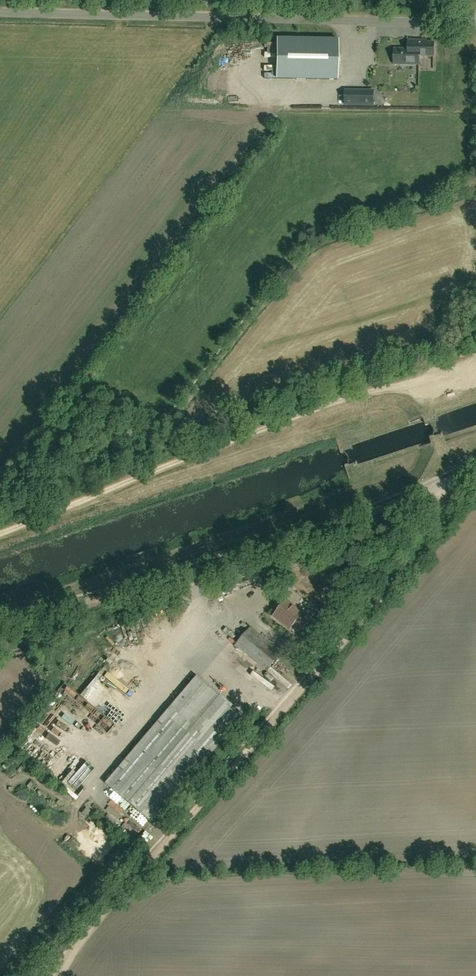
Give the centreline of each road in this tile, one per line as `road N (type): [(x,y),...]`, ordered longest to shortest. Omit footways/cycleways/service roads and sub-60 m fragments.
road 1 (track): [(445,482),(441,521),(413,560),(71,955),(62,975)]
road 2 (track): [(475,367),(367,392),(0,536)]
road 3 (unclassified): [(475,22),(0,13)]
road 4 (track): [(0,622),(347,523),(445,482)]

